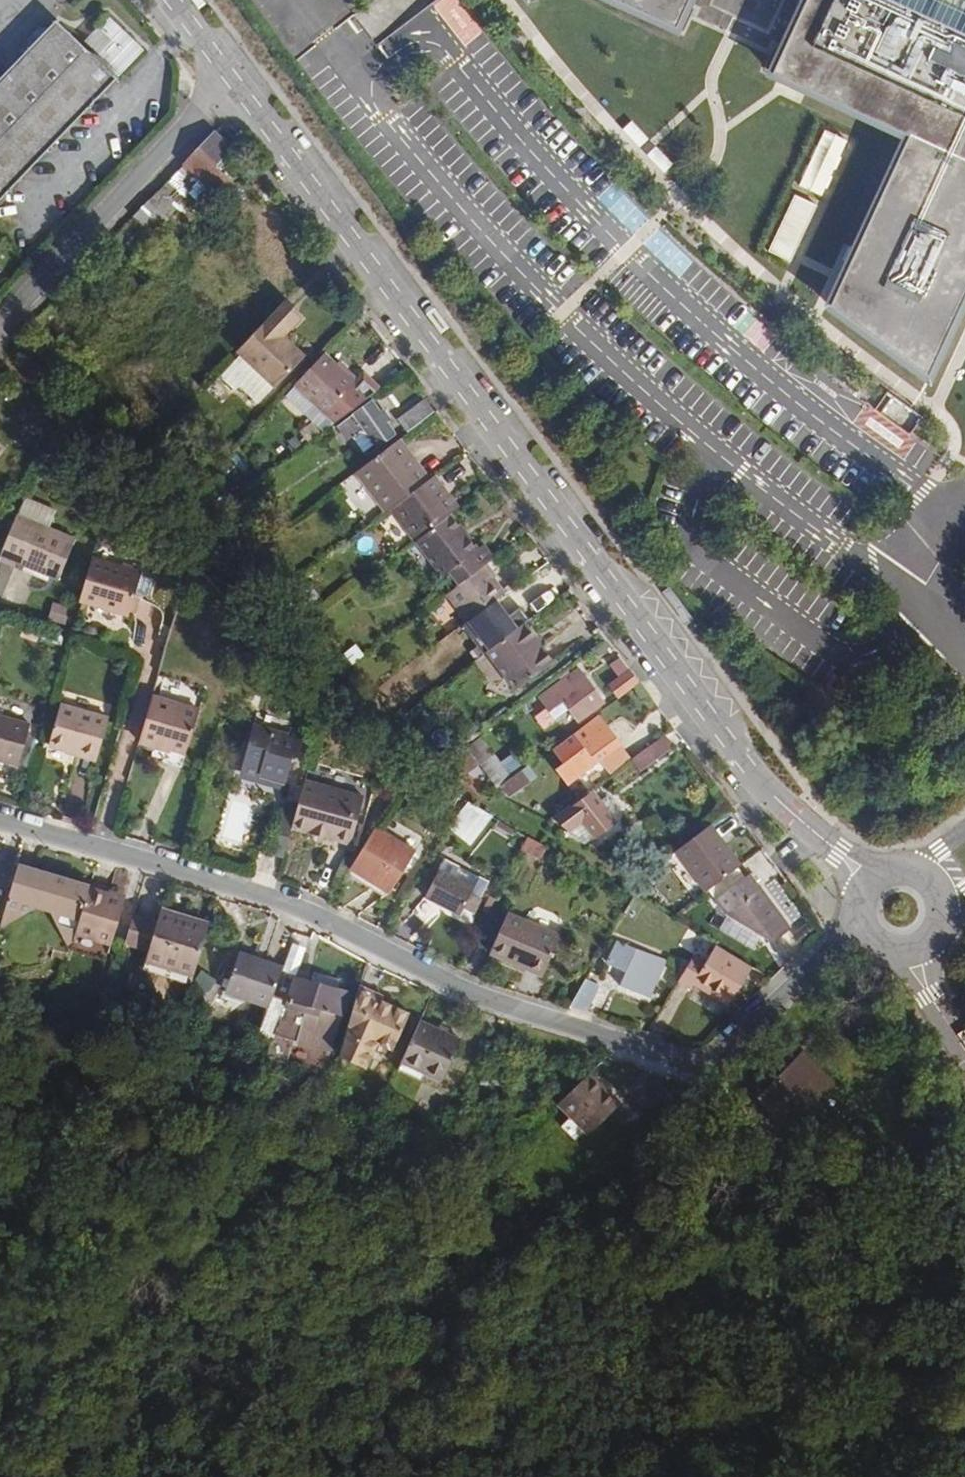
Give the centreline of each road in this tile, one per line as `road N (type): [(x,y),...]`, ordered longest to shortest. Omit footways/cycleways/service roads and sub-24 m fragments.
road 1 (tertiary): [(872,883),(749,767),(231,76)]
road 2 (residential): [(864,929),(750,1040),(721,1061),(691,1064),(477,1001),(323,918),(0,818)]
road 3 (residential): [(0,338),(231,76)]
road 4 (tertiary): [(915,952),(942,925),(936,888),(904,870),(872,883)]

